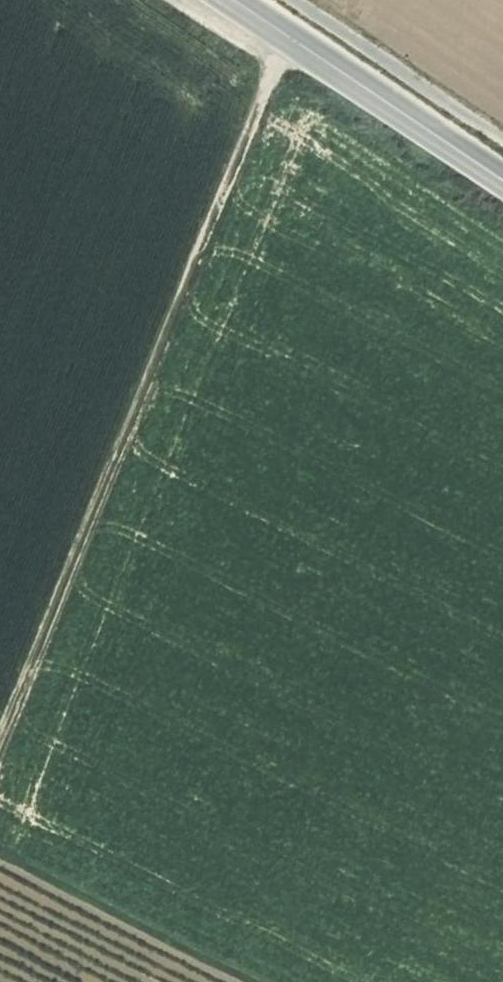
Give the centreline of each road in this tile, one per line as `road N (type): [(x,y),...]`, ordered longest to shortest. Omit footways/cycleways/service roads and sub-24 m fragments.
road 1 (track): [(291,34),(0,741)]
road 2 (secondary): [(240,0),(502,176)]
road 3 (track): [(241,981),(0,860)]

